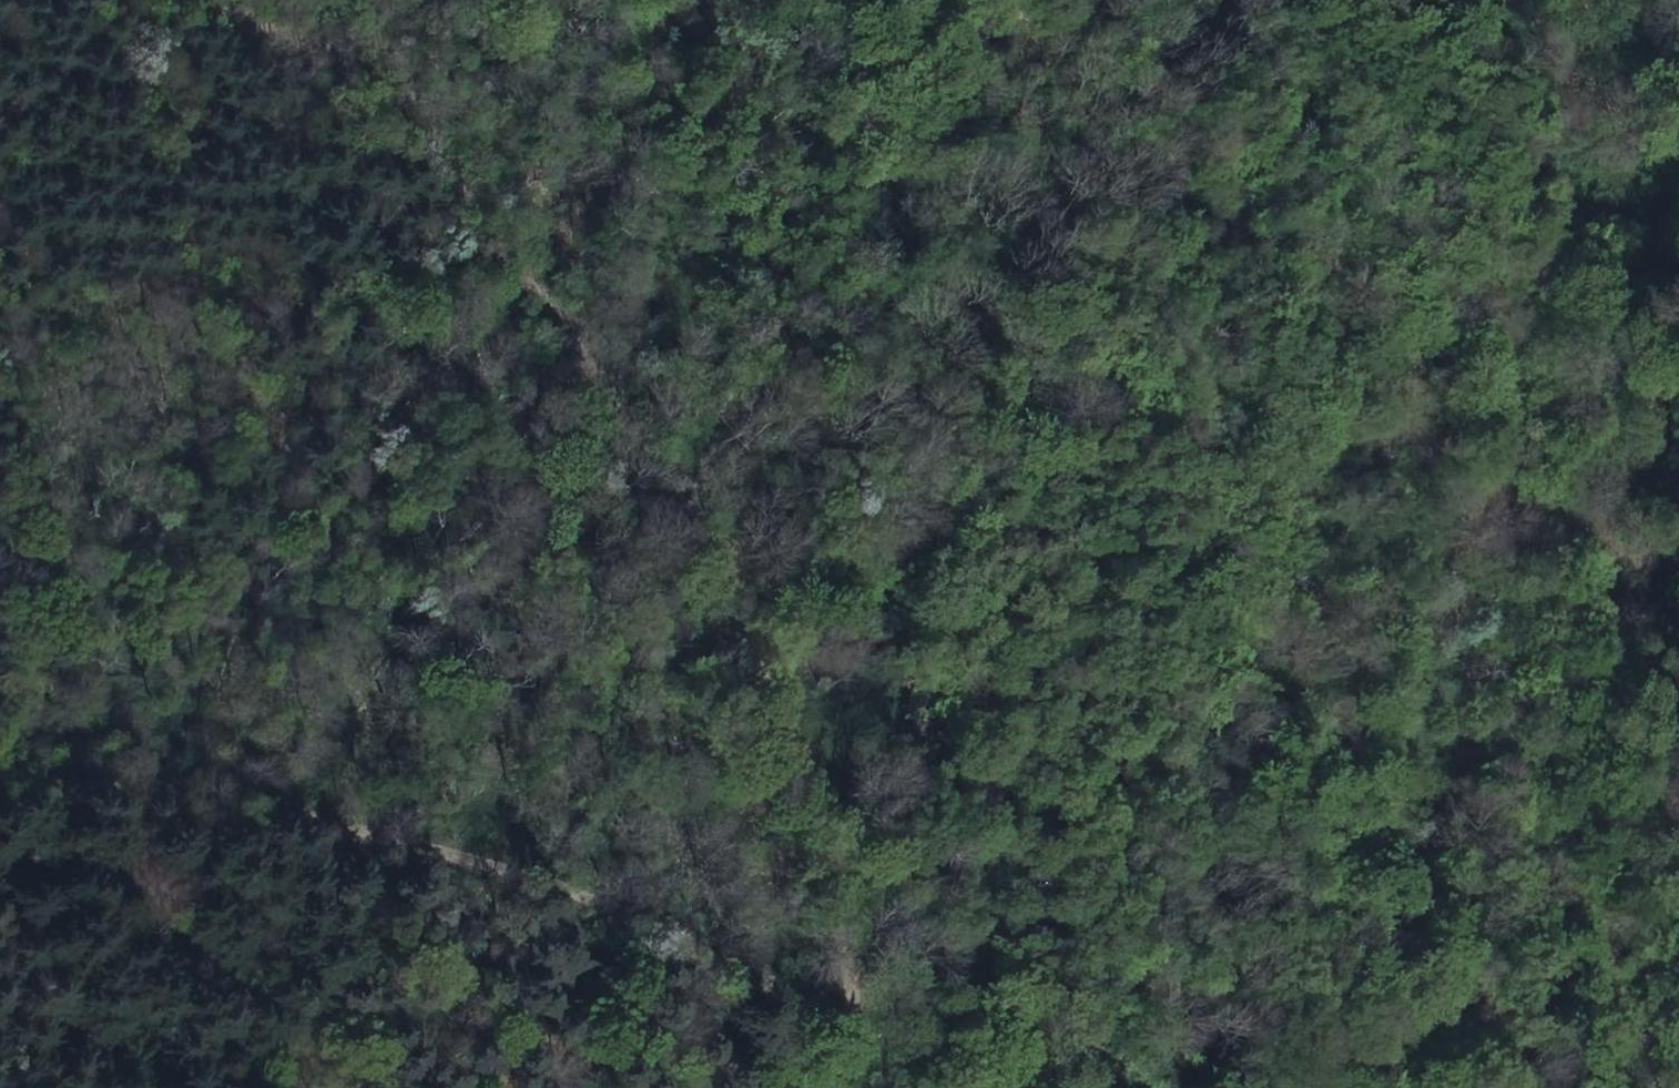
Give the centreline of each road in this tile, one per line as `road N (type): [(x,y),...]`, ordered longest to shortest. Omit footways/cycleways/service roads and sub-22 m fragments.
road 1 (track): [(0,842),(372,828),(898,1079)]

